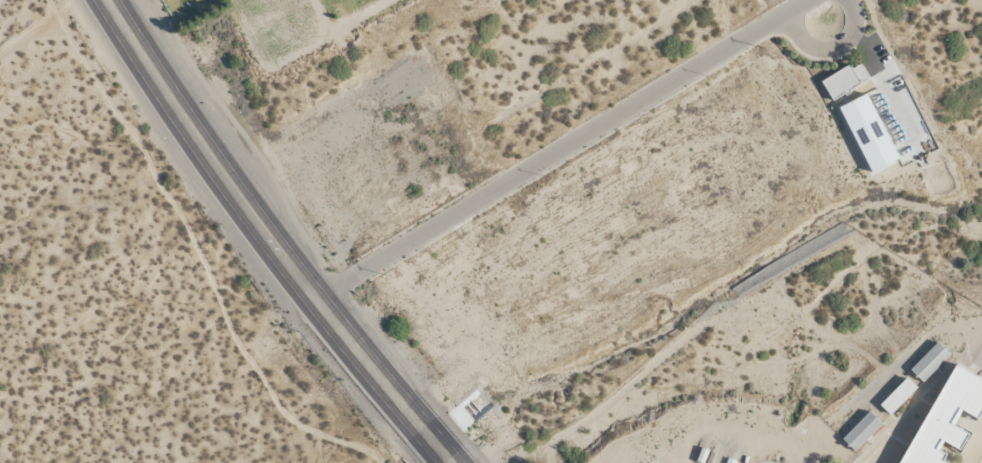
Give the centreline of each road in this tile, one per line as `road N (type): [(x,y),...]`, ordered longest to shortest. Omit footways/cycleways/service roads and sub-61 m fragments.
road 1 (secondary): [(111,0),(316,305),(451,462)]
road 2 (residential): [(316,305),(800,0)]
road 3 (residential): [(777,14),(801,43),(820,48),(850,31),(844,0)]

